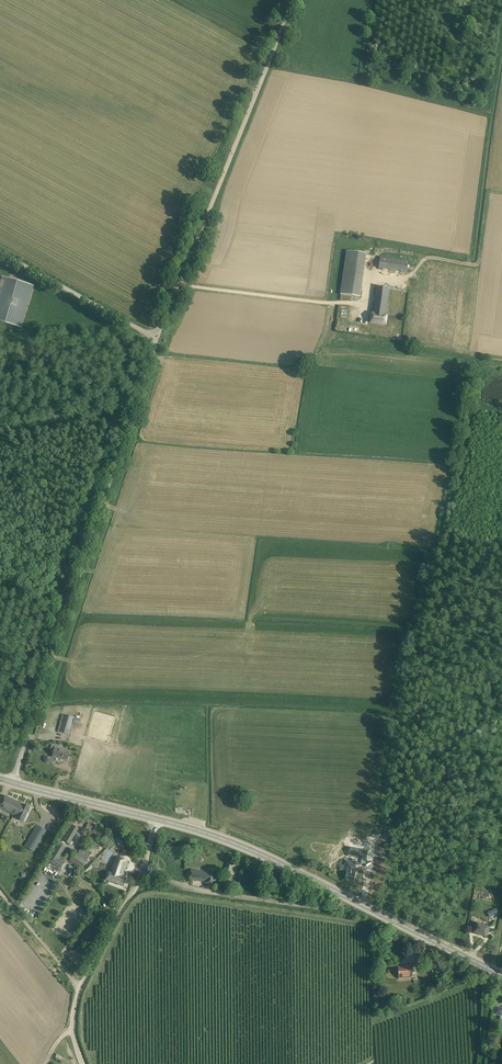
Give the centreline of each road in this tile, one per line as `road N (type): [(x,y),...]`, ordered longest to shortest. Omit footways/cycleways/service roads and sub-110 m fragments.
road 1 (track): [(143,869),(244,897),(350,910),(362,905),(437,546)]
road 2 (track): [(178,283),(365,303),(372,263),(383,252),(477,265),(501,91)]
road 3 (unclassified): [(13,783),(157,338)]
road 4 (secondary): [(501,975),(259,853),(155,819)]
road 5 (unclassified): [(291,0),(157,338)]
road 6 (unclassified): [(82,1063),(73,1032),(77,996),(139,879),(155,819)]
road 7 (track): [(437,546),(472,365)]
road 8 (unclassified): [(157,338),(0,253)]
road 9 (secondary): [(155,819),(13,783)]

